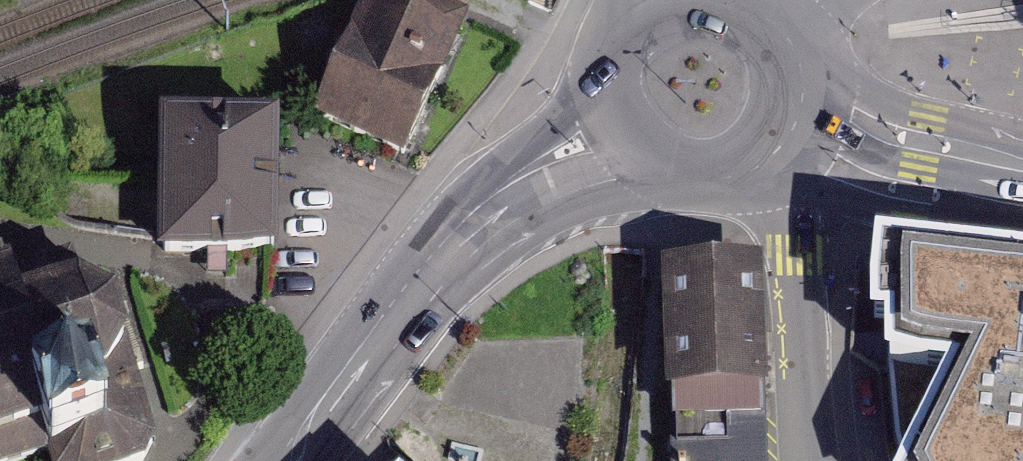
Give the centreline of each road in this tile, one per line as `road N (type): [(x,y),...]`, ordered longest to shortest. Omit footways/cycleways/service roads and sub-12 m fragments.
road 1 (tertiary): [(318,424),(476,271),(530,232),(575,209),(636,194),(798,174)]
road 2 (tertiary): [(610,77),(418,242),(318,424)]
road 3 (tertiary): [(318,424),(446,262),(501,209),(555,179),(658,150)]
road 4 (residential): [(809,460),(798,174)]
road 5 (tertiary): [(1022,163),(923,143),(789,77)]
road 6 (tertiary): [(798,174),(911,214),(1022,229)]

